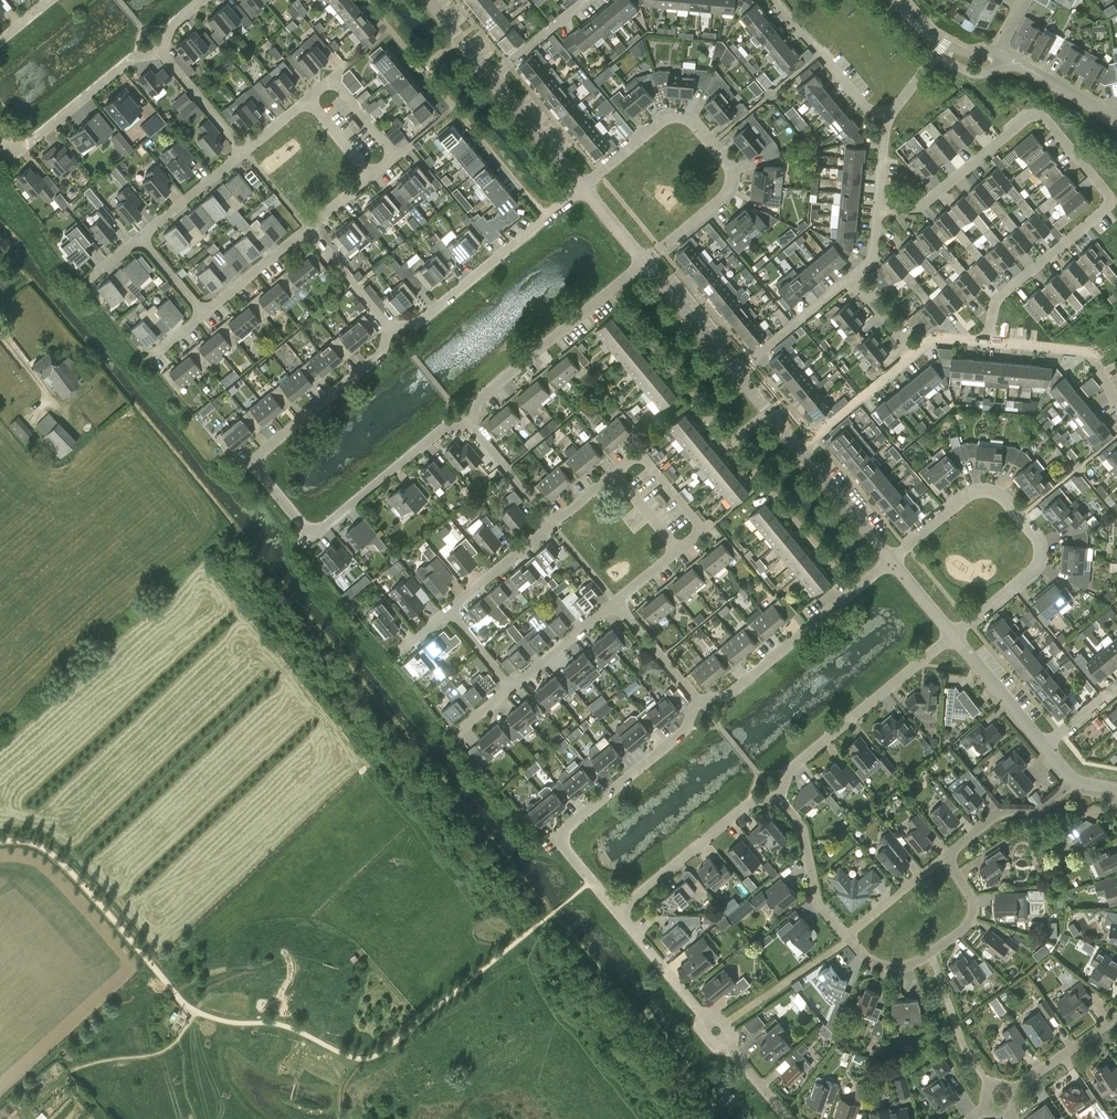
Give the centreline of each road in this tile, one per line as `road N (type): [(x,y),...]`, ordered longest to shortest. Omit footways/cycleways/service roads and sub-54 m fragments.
road 1 (residential): [(983,339),(989,307),(1112,201),(1106,193),(1041,118),(1028,120),(917,208),(878,207)]
road 2 (residential): [(473,427),(440,430),(314,535),(251,463),(381,354),(387,327)]
road 3 (residential): [(891,560),(973,493),(1002,497),(1037,537),(1036,571),(951,637)]
road 4 (residential): [(583,186),(670,117),(694,122),(729,162),(731,189),(645,261)]
road 5 (residential): [(696,699),(683,734),(566,830),(563,845),(617,911)]
road 6 (track): [(0,842),(36,844),(52,854),(189,1009)]
road 7 (residential): [(387,327),(418,323),(583,186)]
road 8 (residential): [(645,261),(478,398),(473,427)]
road 9 (residential): [(891,560),(737,691),(696,699)]
road 10 (residential): [(779,798),(788,771),(951,637)]
road 11 (residential): [(846,937),(866,959),(900,968),(961,933),(974,907),(949,857)]
road 12 (residential): [(617,911),(749,804),(779,798)]
road 13 (residential): [(162,54),(133,57),(23,148),(0,138)]
road 14 (residential): [(611,474),(636,452),(703,533),(679,553)]
road 15 (residential): [(1116,406),(1089,353),(983,339)]
road 16 (residential): [(884,120),(774,0)]
road 17 (residential): [(307,99),(331,79),(395,155),(371,175)]
road 18 (residential): [(846,937),(817,902),(801,825),(779,798)]
road 19 (residential): [(949,857),(1003,811),(1041,811),(1073,782)]
road 20 (residential): [(736,373),(852,277)]
road 21 (residential): [(914,355),(800,451)]
road 22 (residential): [(736,373),(645,261)]
road 23 (residential): [(708,1023),(617,911)]
road 24 (residential): [(1045,745),(951,637)]
road 25 (residential): [(891,560),(800,451)]
road 26 (residential): [(583,186),(494,76)]
road 27 (residential): [(616,604),(511,689)]
road 28 (residential): [(140,238),(244,152)]
road 29 (residential): [(450,611),(552,524)]
road 30 (residential): [(306,229),(203,314)]
road 31 (residential): [(1008,1094),(1116,1017)]
road 32 (residential): [(846,937),(949,857)]
road 33 (residential): [(244,152),(162,54)]
road 34 (residential): [(387,327),(306,229)]
road 35 (residential): [(552,524),(473,427)]
road 36 (residential): [(696,699),(616,604)]

